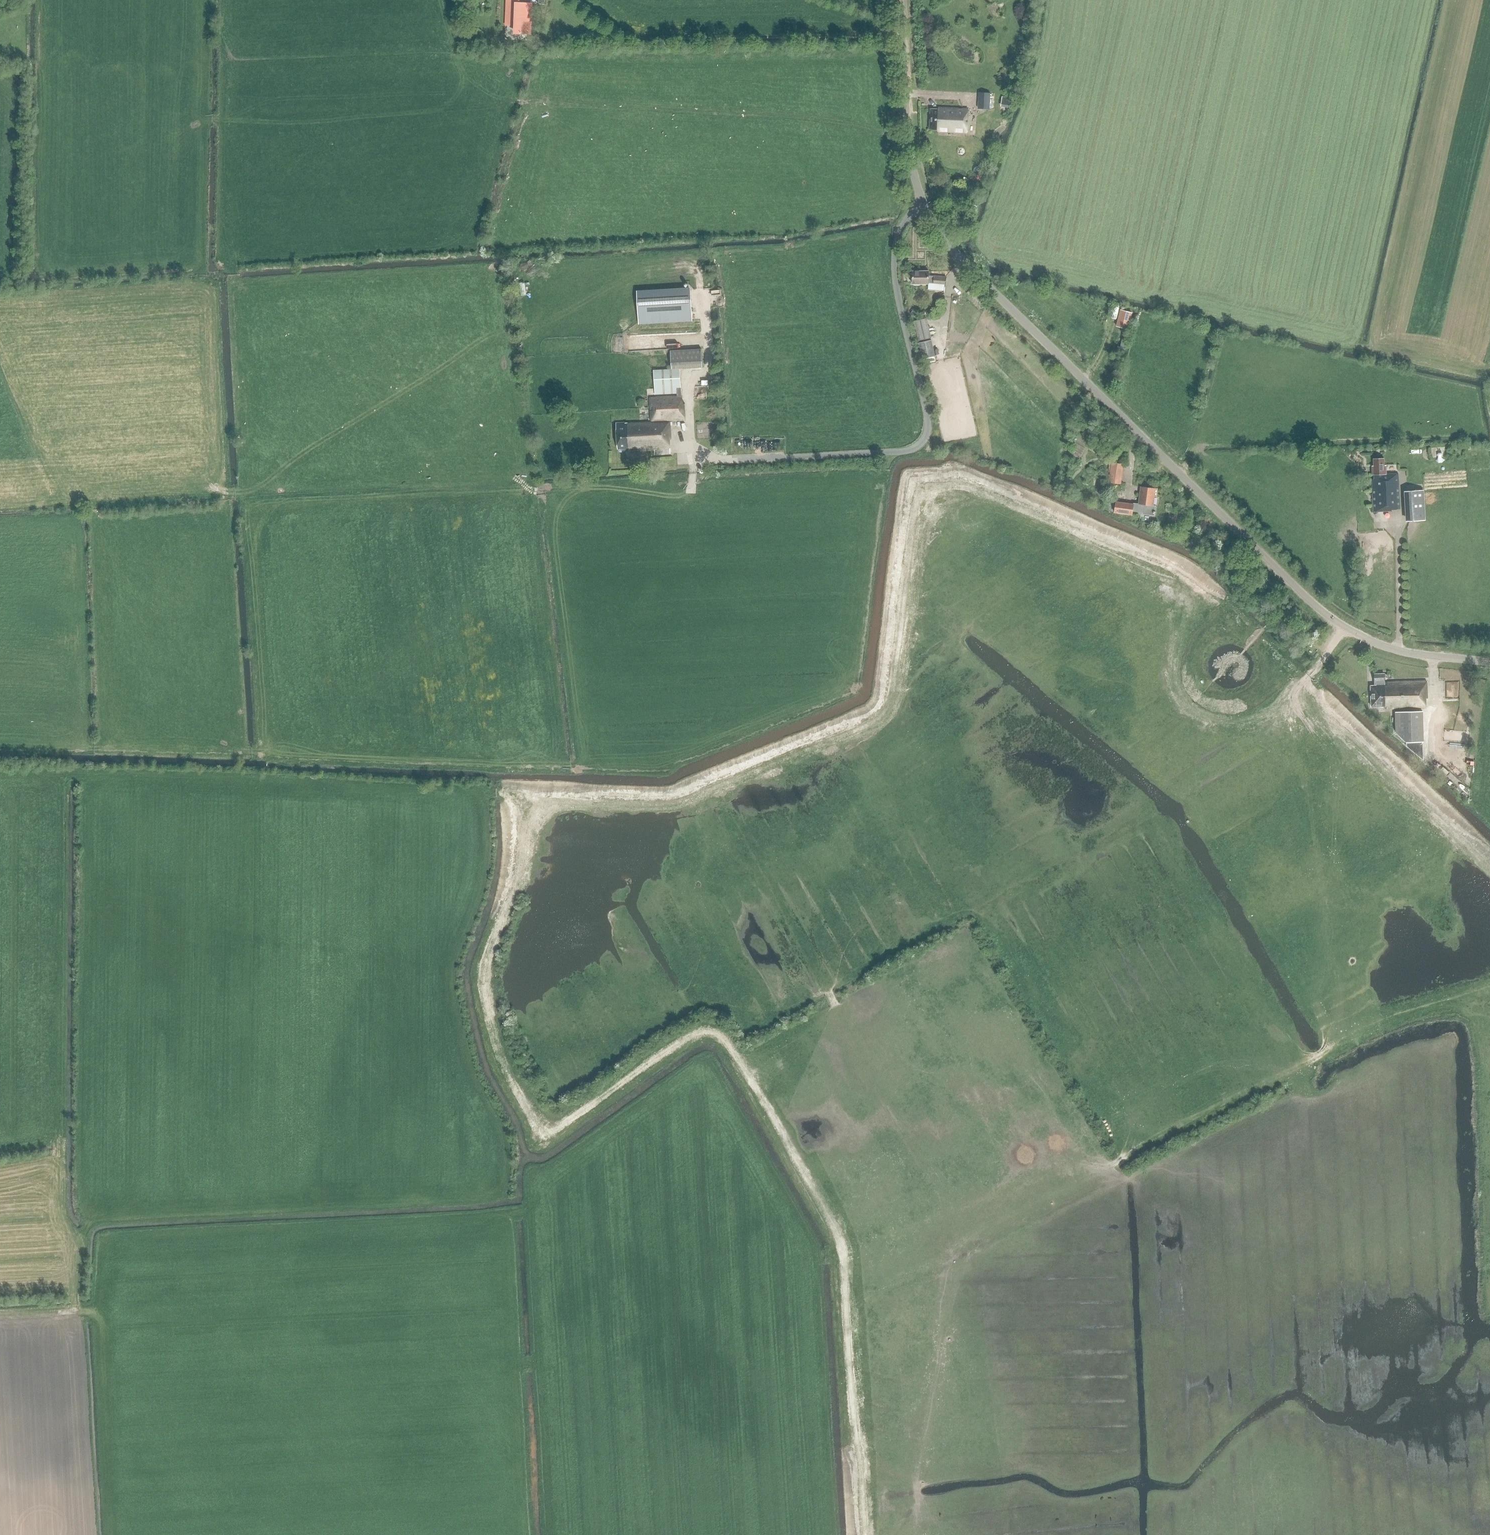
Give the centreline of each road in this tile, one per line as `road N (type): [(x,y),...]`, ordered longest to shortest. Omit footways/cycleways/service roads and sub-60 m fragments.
road 1 (unclassified): [(1489,663),(1401,651),(1322,611),(979,279),(921,202),(910,157),(900,0)]

